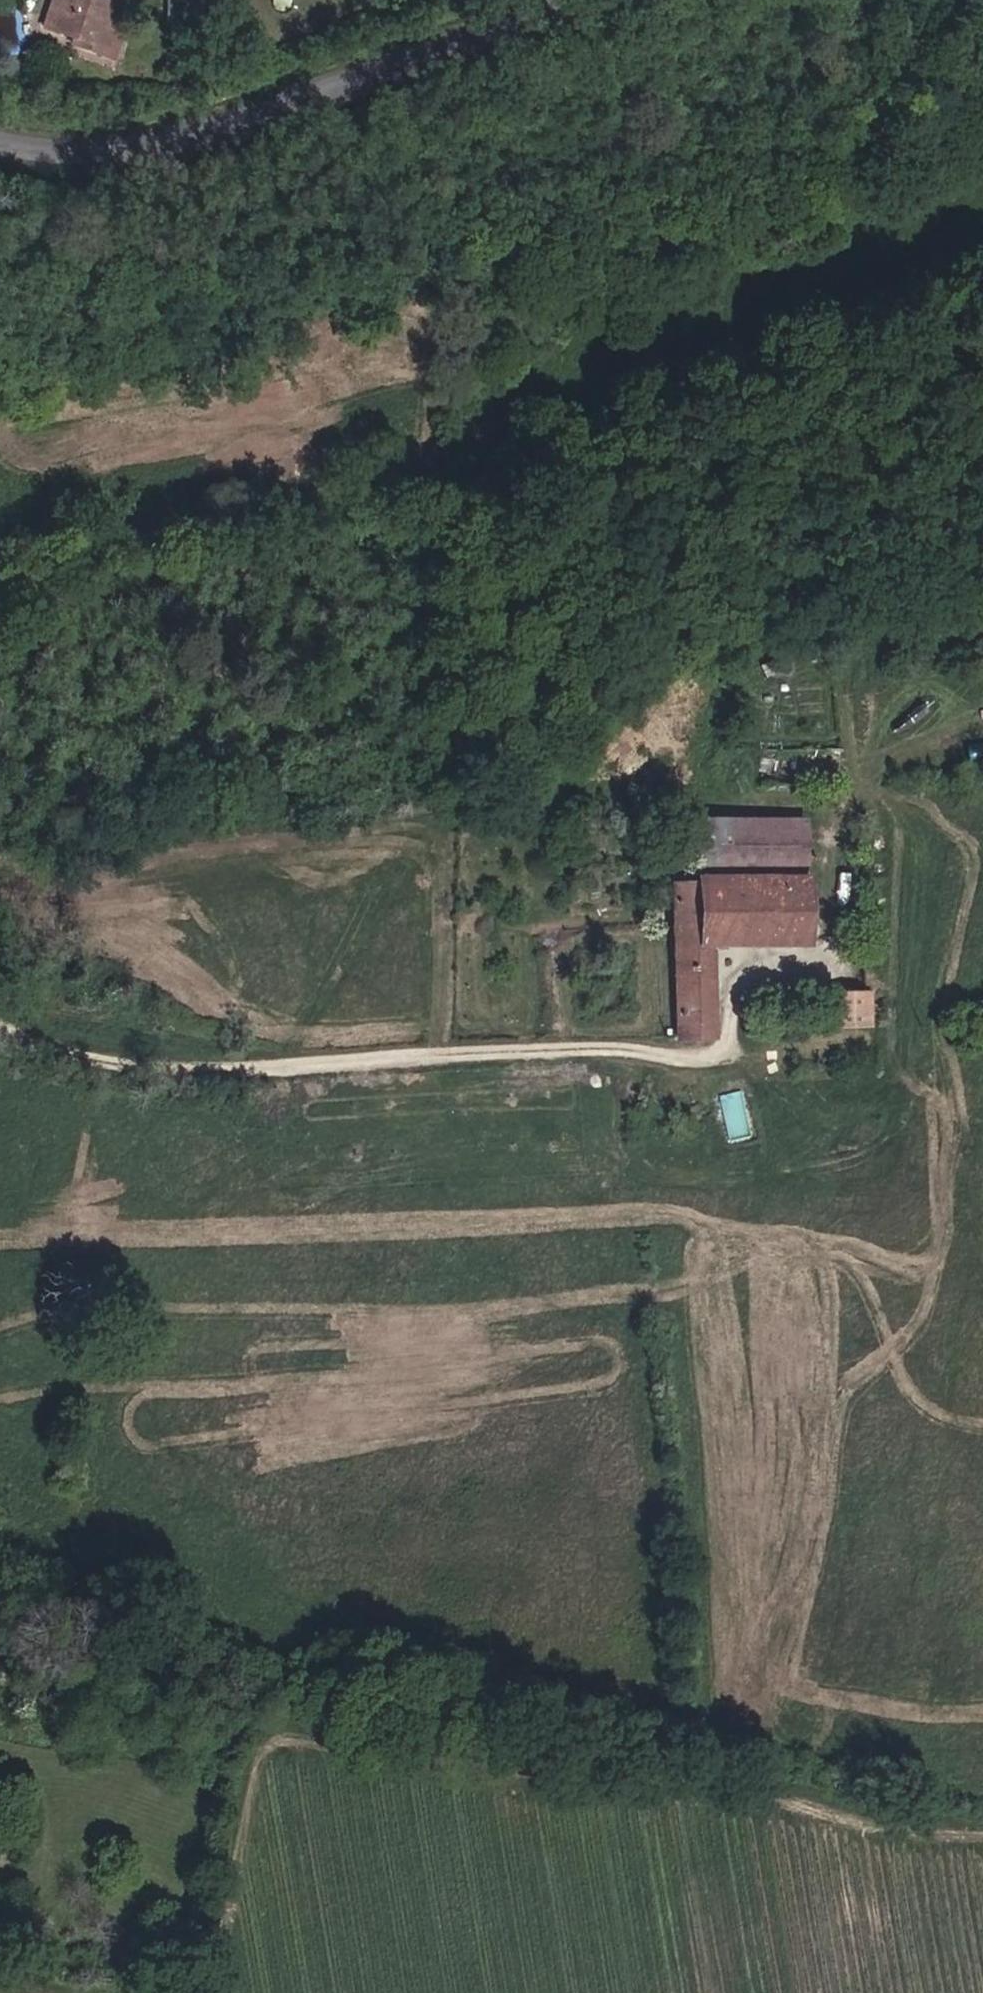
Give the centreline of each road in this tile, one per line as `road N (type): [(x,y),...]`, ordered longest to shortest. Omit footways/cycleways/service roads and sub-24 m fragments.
road 1 (track): [(982,1835),(902,1829),(534,1761),(271,1747),(258,1760),(212,1971),(200,1992)]
road 2 (tertiary): [(524,0),(406,57),(108,150),(0,142)]

